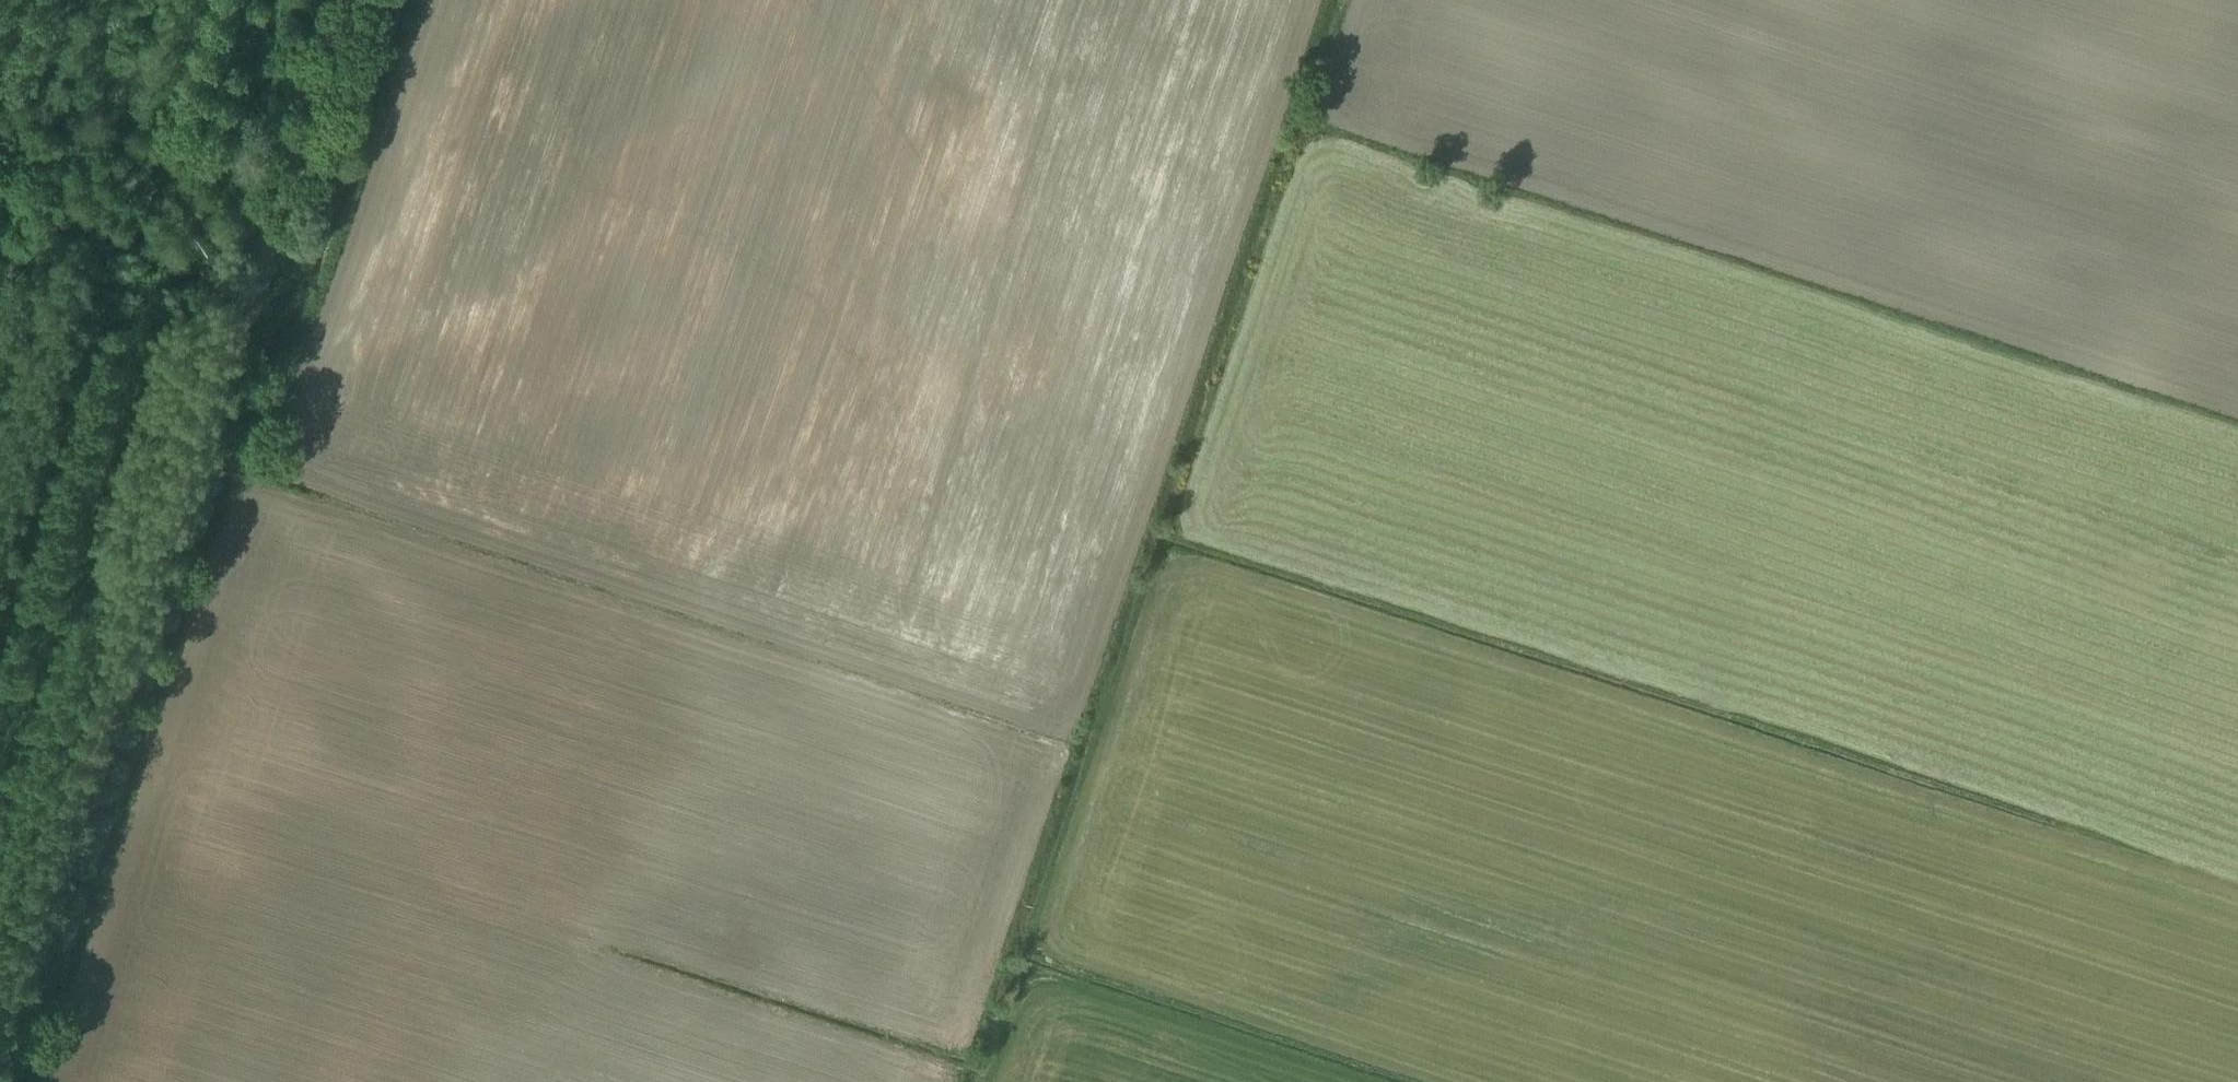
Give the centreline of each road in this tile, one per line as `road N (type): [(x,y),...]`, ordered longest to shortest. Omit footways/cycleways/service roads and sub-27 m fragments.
road 1 (track): [(349,0),(0,1071)]
road 2 (track): [(0,134),(95,165),(130,185),(242,329)]

